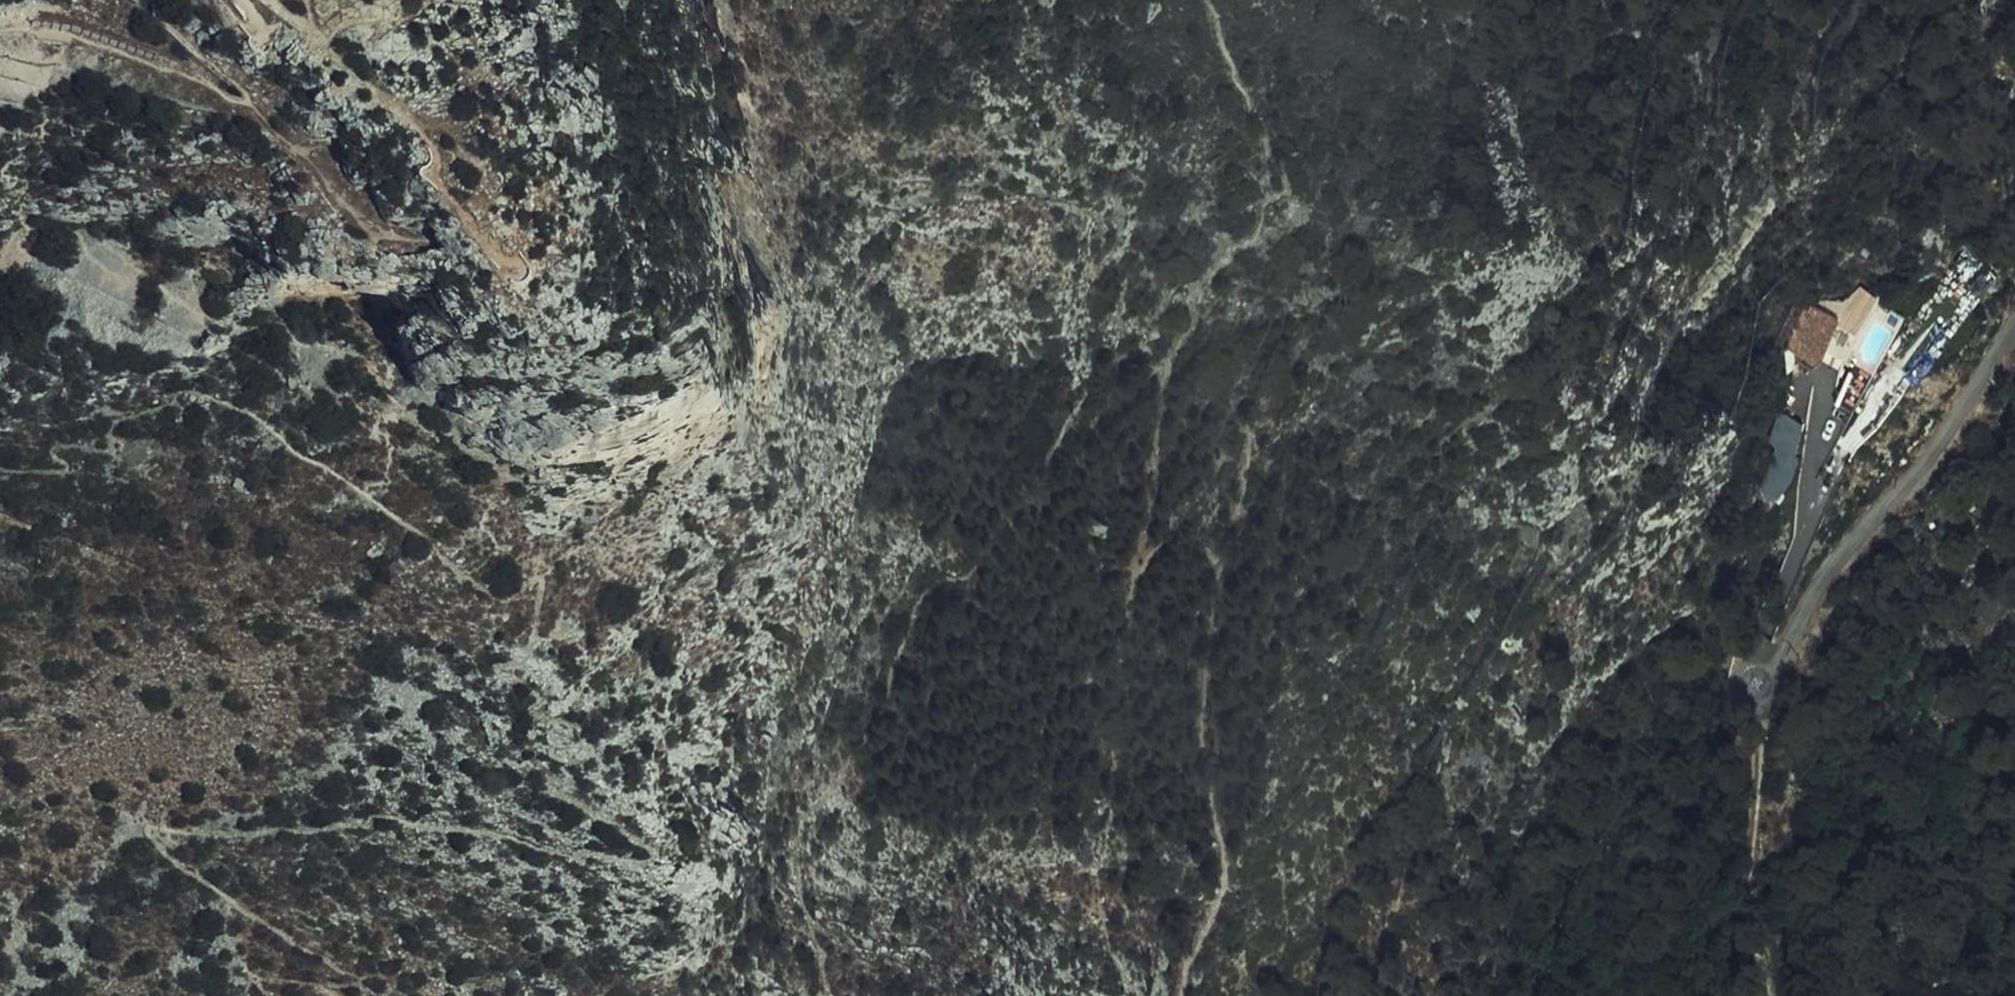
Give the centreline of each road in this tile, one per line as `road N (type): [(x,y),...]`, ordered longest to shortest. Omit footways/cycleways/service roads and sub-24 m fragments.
road 1 (primary): [(1697,0),(1700,195),(1716,373),(1743,542),(1832,895),(1878,995)]

